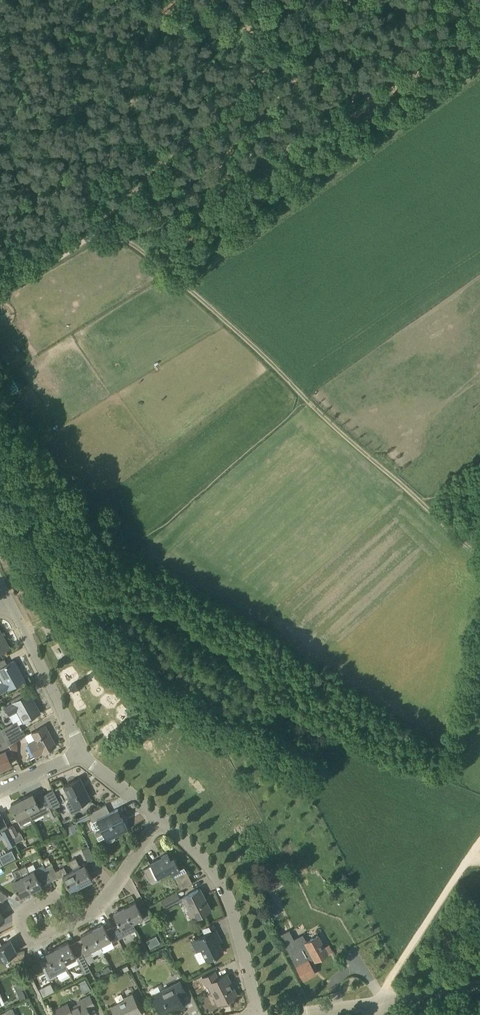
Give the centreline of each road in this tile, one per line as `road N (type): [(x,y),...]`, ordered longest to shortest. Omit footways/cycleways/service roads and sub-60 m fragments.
road 1 (track): [(89,232),(283,62)]
road 2 (residential): [(257,1014),(225,889),(159,820)]
road 3 (track): [(479,842),(381,1003)]
road 4 (residential): [(81,754),(9,604)]
road 5 (residential): [(85,915),(34,940),(23,931),(26,910),(52,900),(68,909)]
road 6 (residential): [(85,915),(104,900),(159,820)]
road 7 (track): [(138,0),(249,48)]

